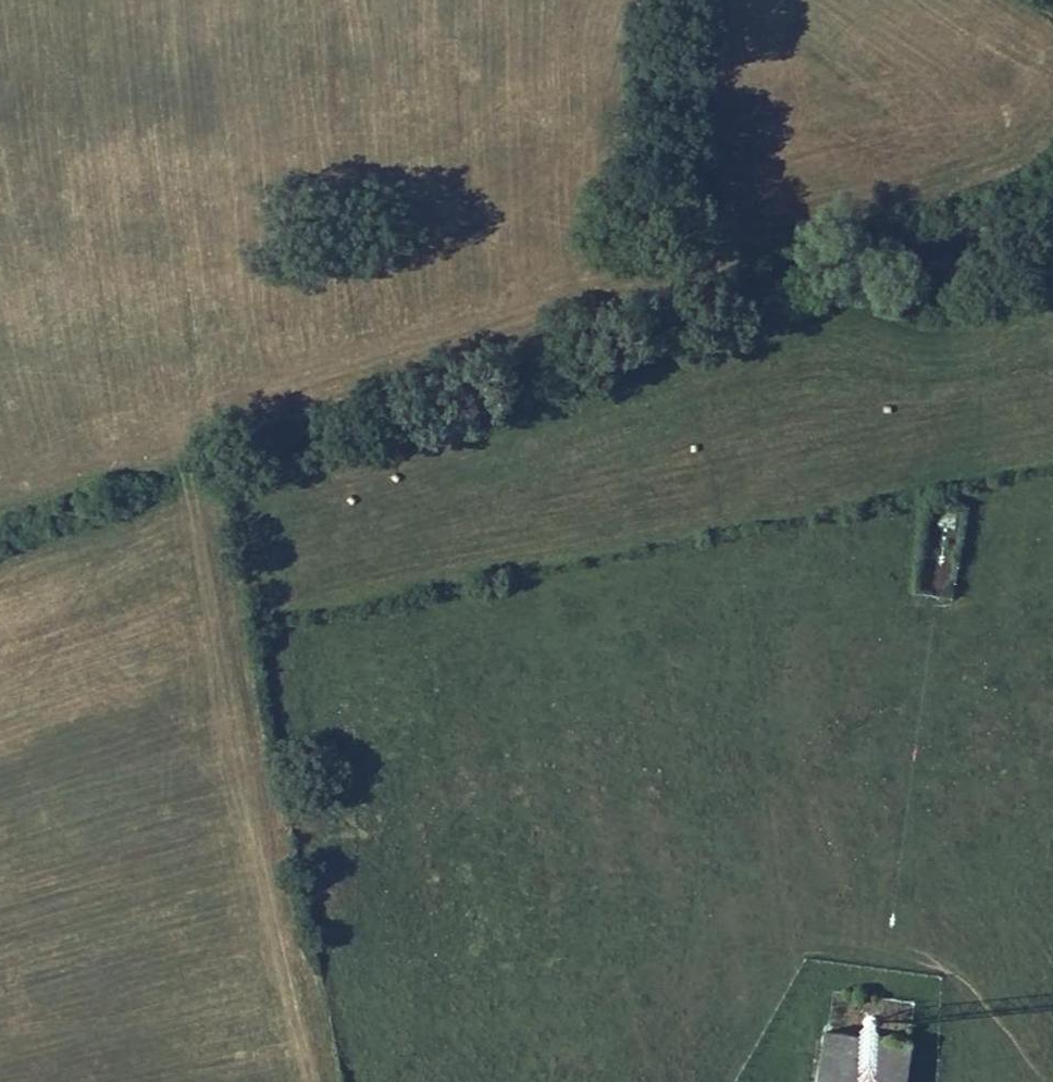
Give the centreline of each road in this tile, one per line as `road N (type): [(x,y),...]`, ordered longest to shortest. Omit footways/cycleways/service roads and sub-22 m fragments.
road 1 (track): [(321,1081),(186,456)]

